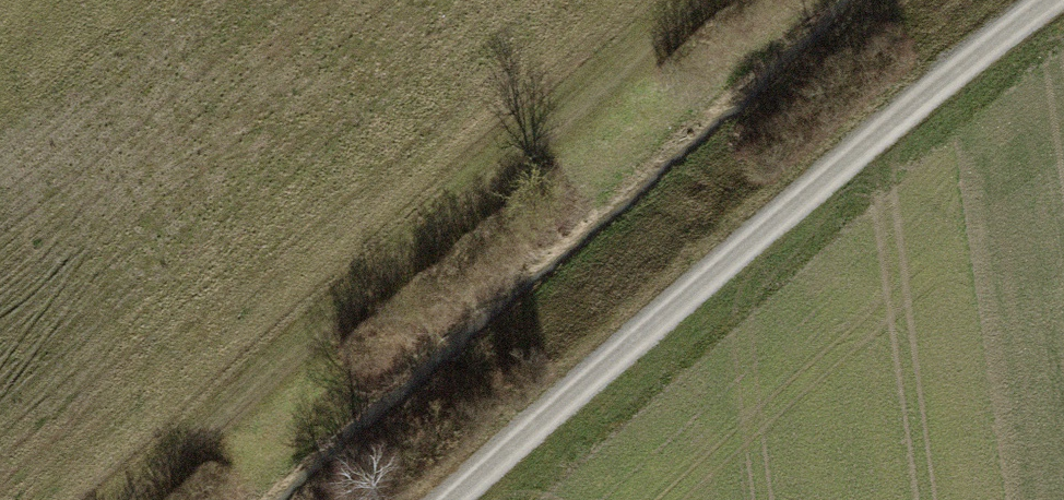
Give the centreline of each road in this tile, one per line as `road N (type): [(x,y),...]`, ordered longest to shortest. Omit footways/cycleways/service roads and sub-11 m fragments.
road 1 (track): [(448,499),(703,277),(1052,0)]
road 2 (track): [(708,0),(140,499)]

